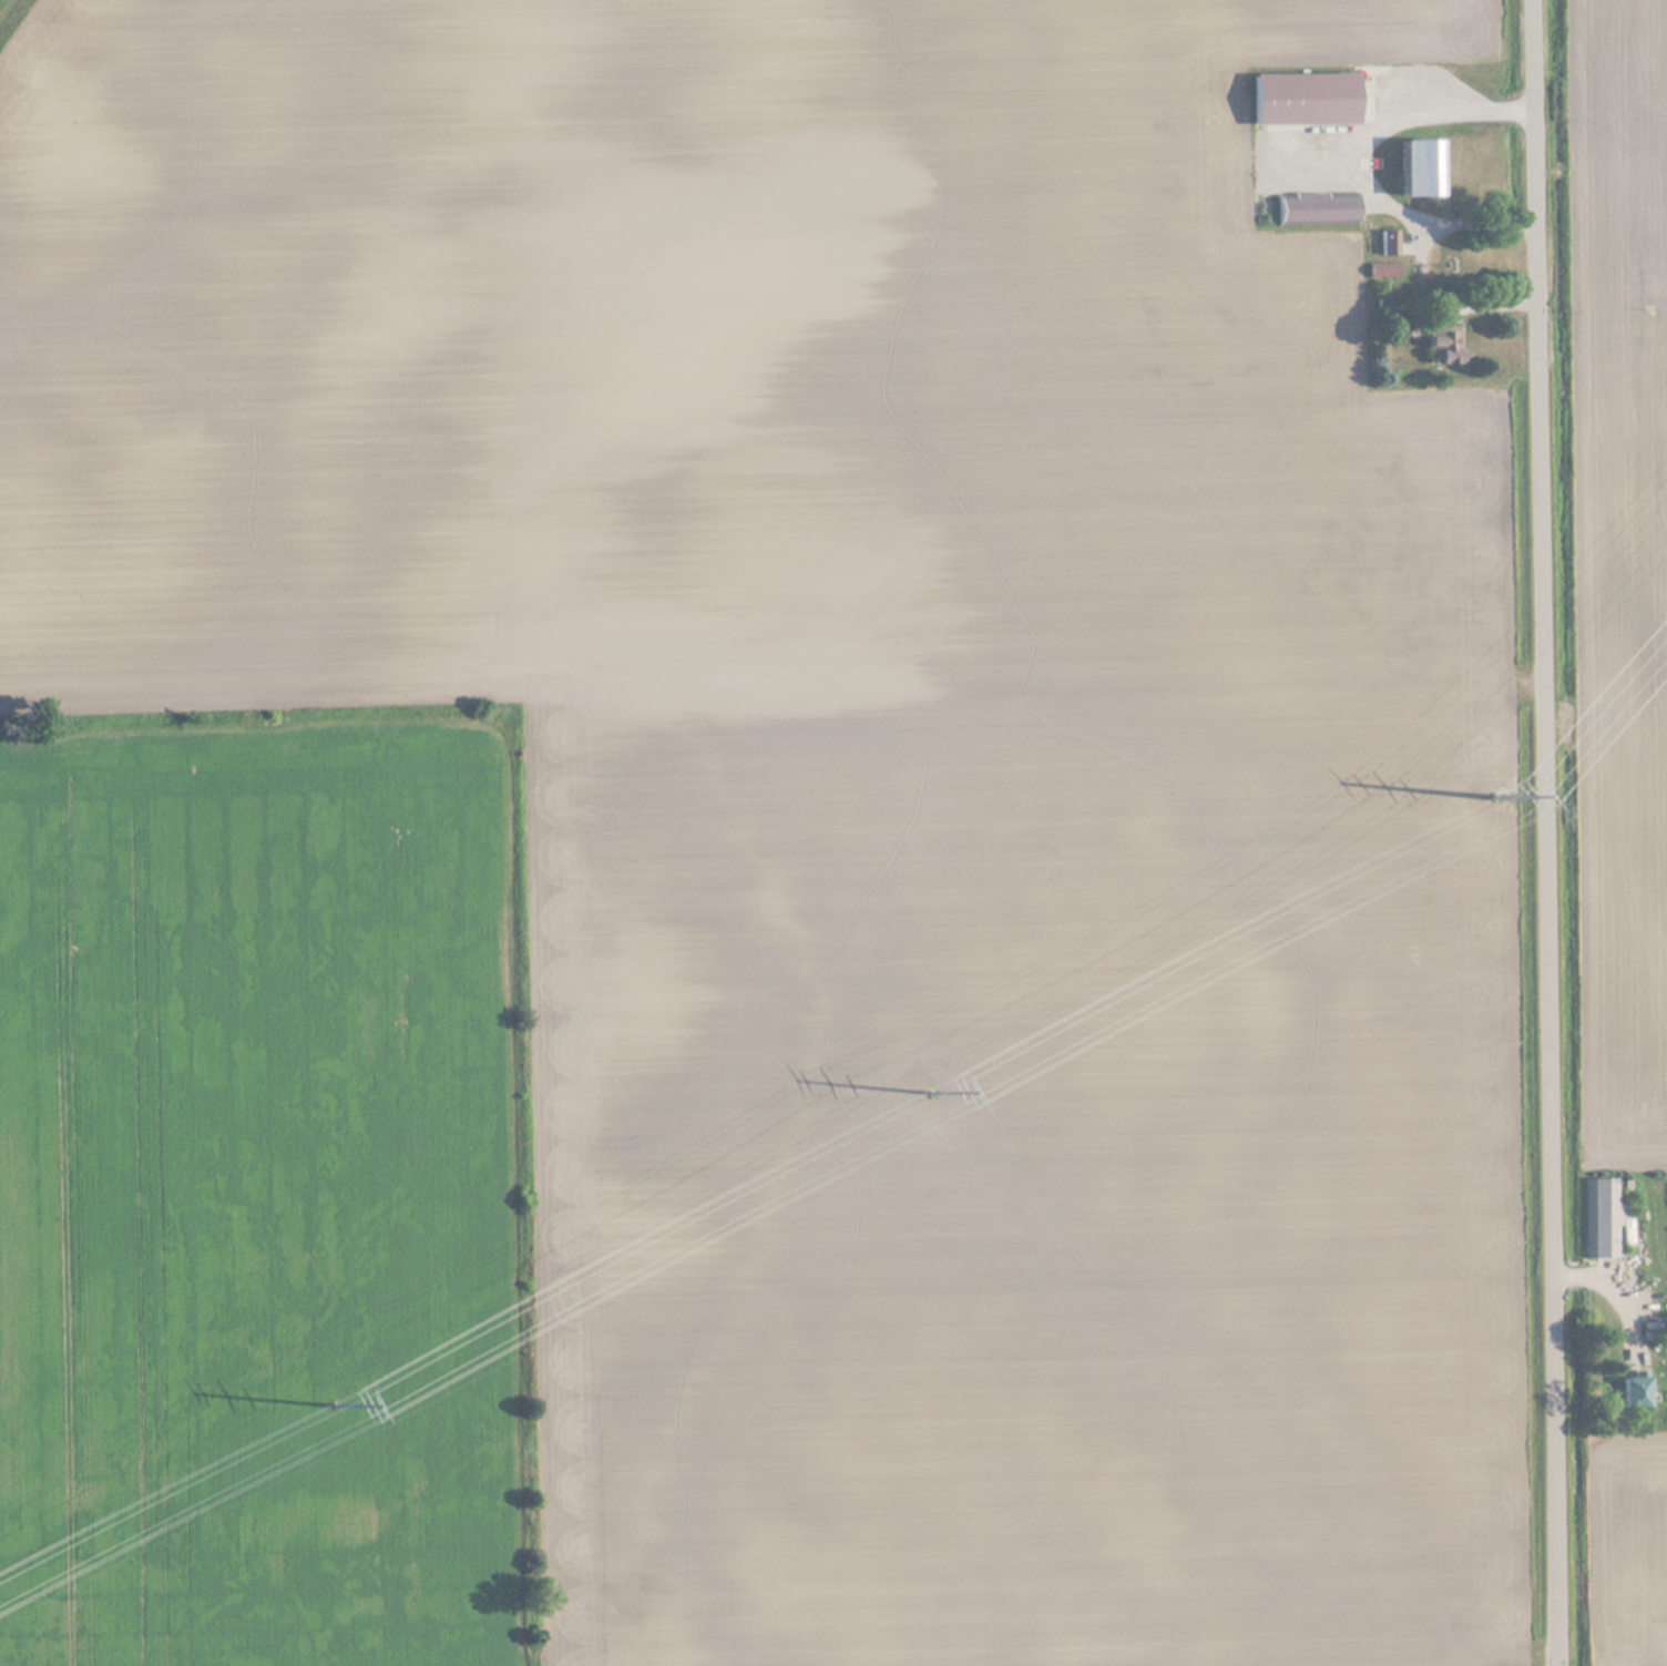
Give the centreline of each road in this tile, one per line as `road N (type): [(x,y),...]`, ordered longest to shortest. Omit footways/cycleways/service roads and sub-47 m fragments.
road 1 (residential): [(1557,1665),(1536,0)]

